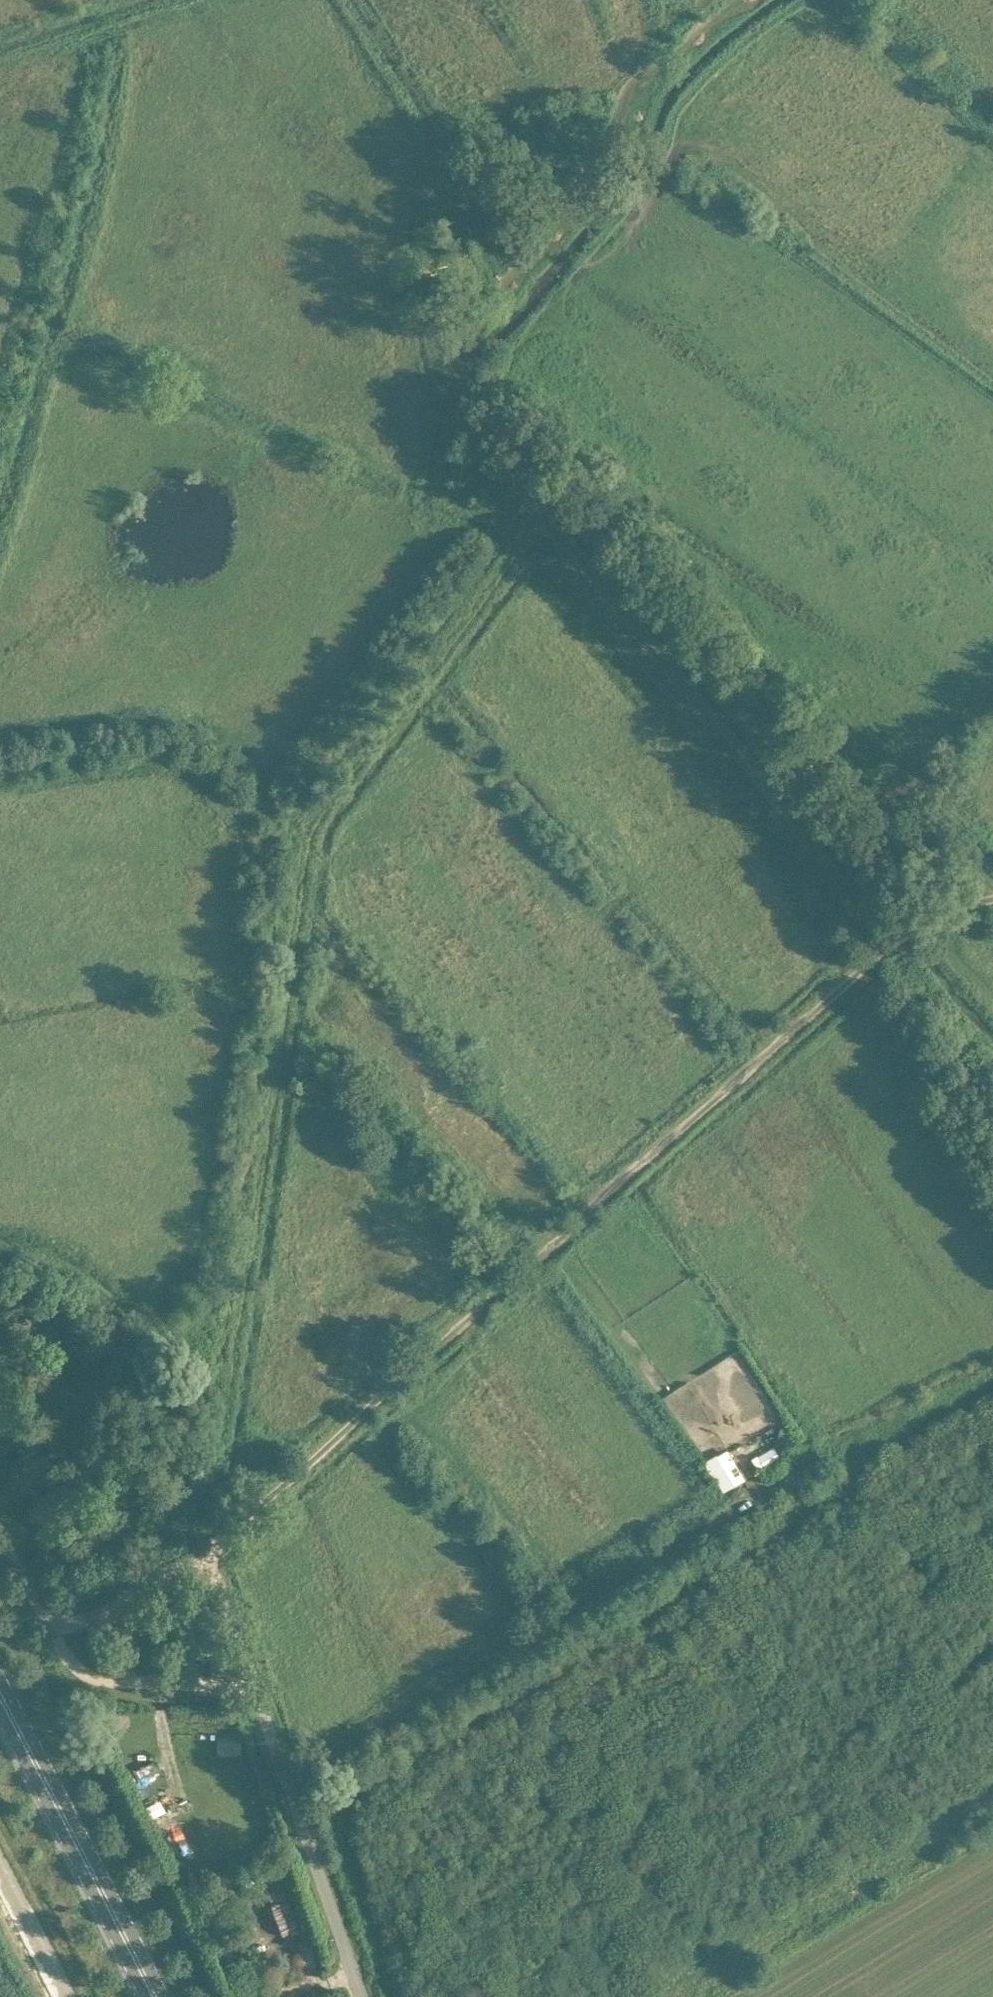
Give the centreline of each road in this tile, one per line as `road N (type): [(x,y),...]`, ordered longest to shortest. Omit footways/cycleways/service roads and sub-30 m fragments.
road 1 (track): [(908,937),(492,472),(458,366),(512,283),(630,161),(660,91),(712,38),(778,0)]
road 2 (track): [(206,1555),(908,937)]
road 3 (primary): [(161,1996),(0,1688)]
road 4 (unclassified): [(356,1996),(253,1707)]
road 5 (track): [(206,1555),(31,1589)]
road 6 (track): [(253,1707),(206,1555)]

